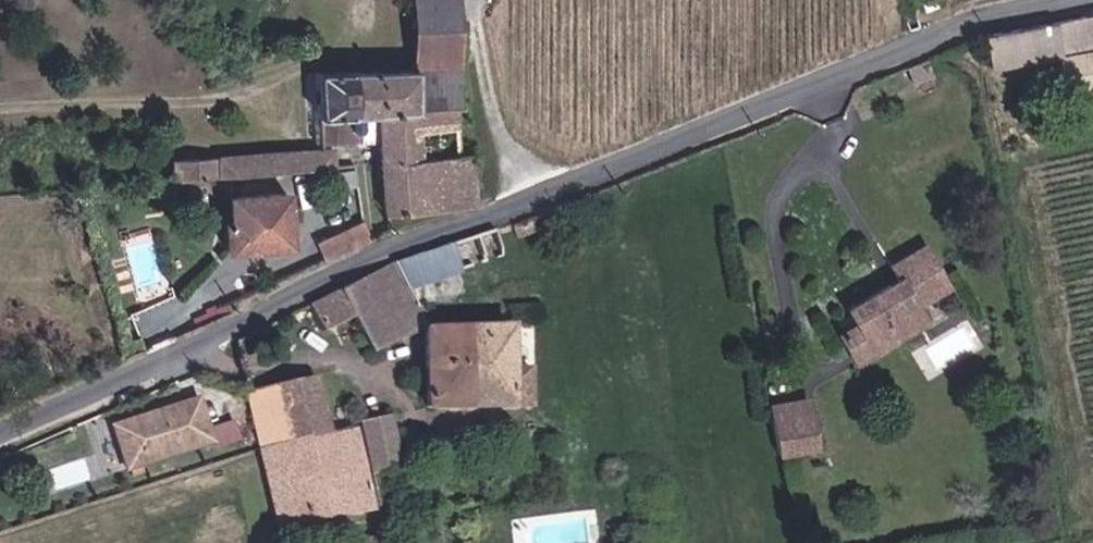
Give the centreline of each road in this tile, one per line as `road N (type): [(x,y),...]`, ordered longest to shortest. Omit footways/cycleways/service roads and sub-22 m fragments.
road 1 (tertiary): [(1046,0),(1005,9),(484,210),(235,314),(0,429)]
road 2 (track): [(479,0),(489,116),(536,190)]

